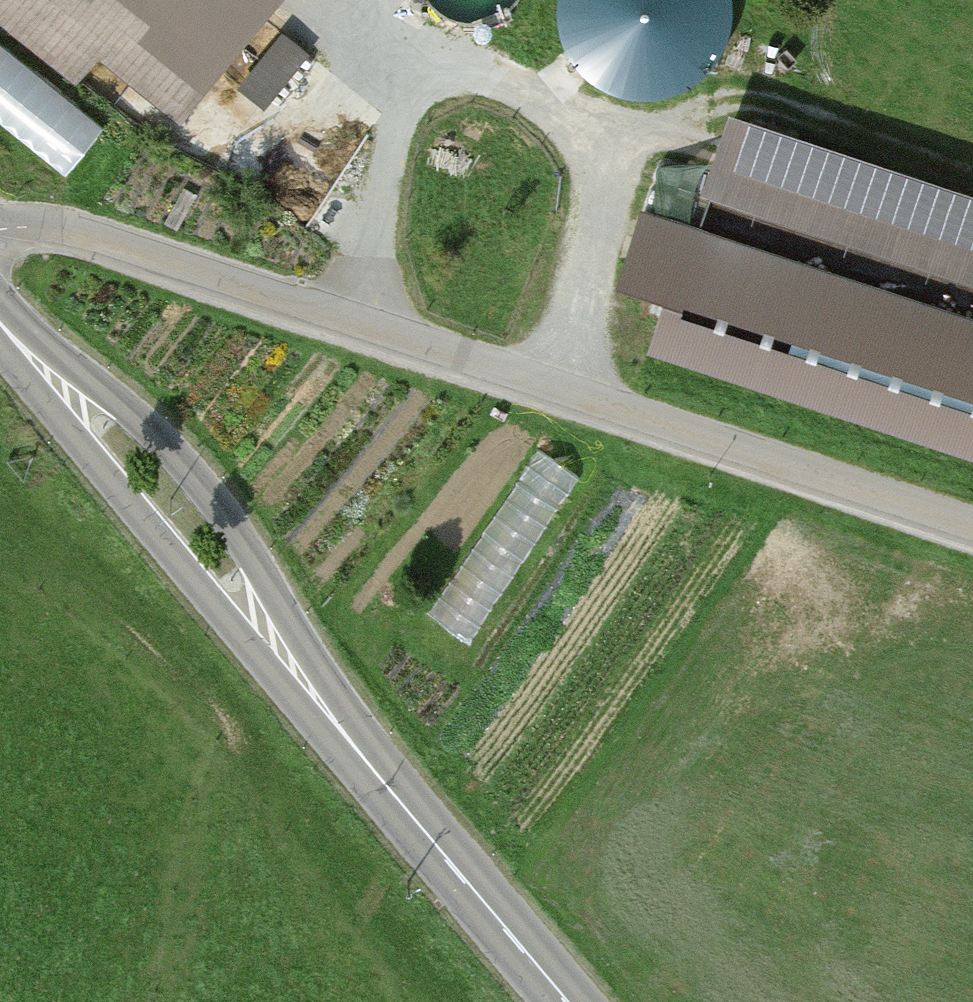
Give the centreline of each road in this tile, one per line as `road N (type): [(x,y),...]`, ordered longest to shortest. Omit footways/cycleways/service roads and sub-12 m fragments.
road 1 (unclassified): [(0,228),(70,233),(972,531)]
road 2 (primary): [(317,698),(296,636),(211,495),(161,438),(101,389),(25,351)]
road 3 (primary): [(25,351),(73,433),(257,651),(317,698)]
road 4 (primary): [(317,698),(569,1001)]

